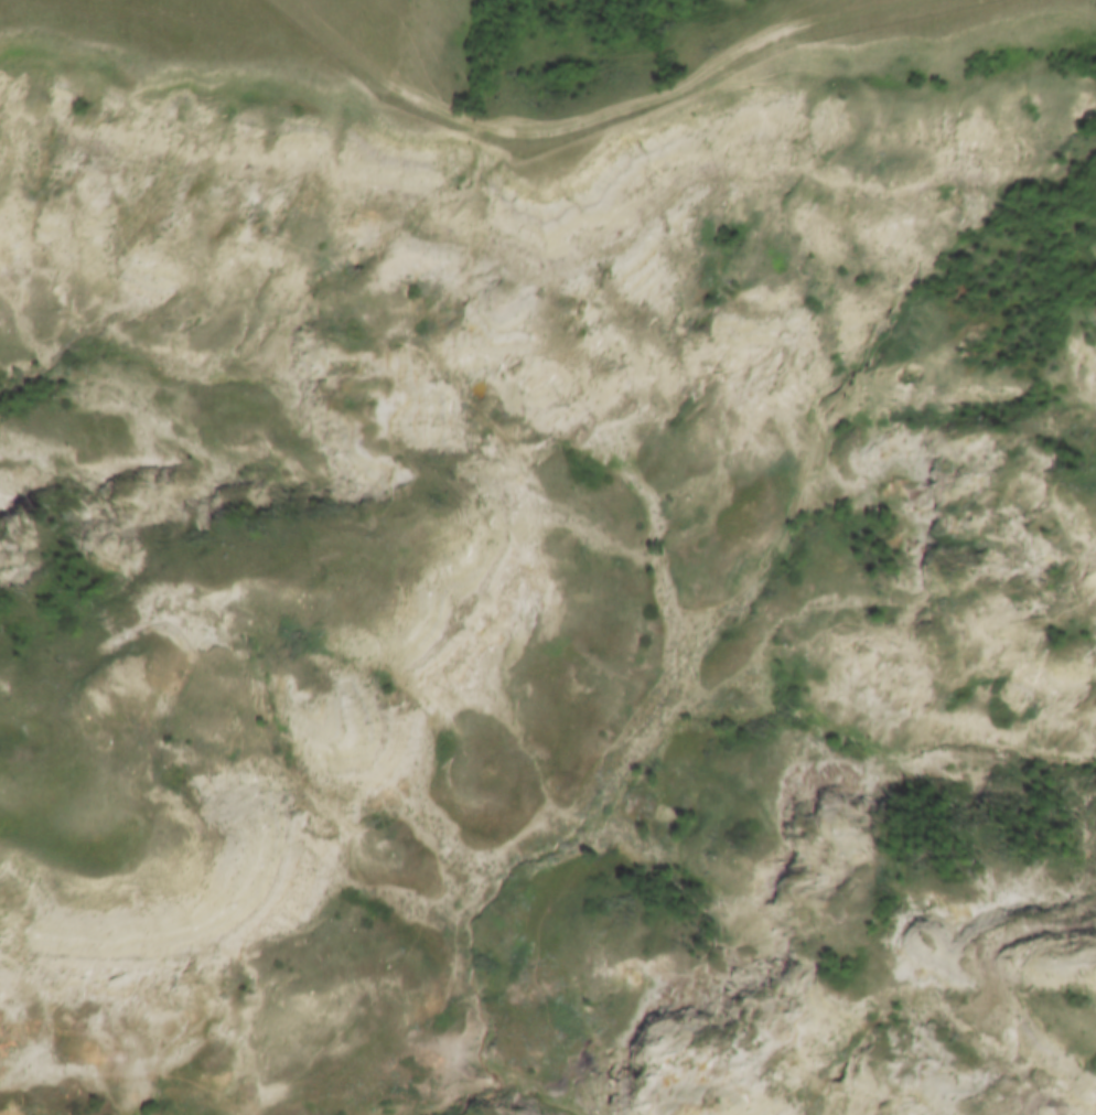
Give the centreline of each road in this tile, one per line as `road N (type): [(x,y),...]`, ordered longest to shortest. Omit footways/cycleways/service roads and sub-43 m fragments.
road 1 (track): [(295,0),(393,89),(455,119),(546,138),(658,105),(808,23),(926,0)]

